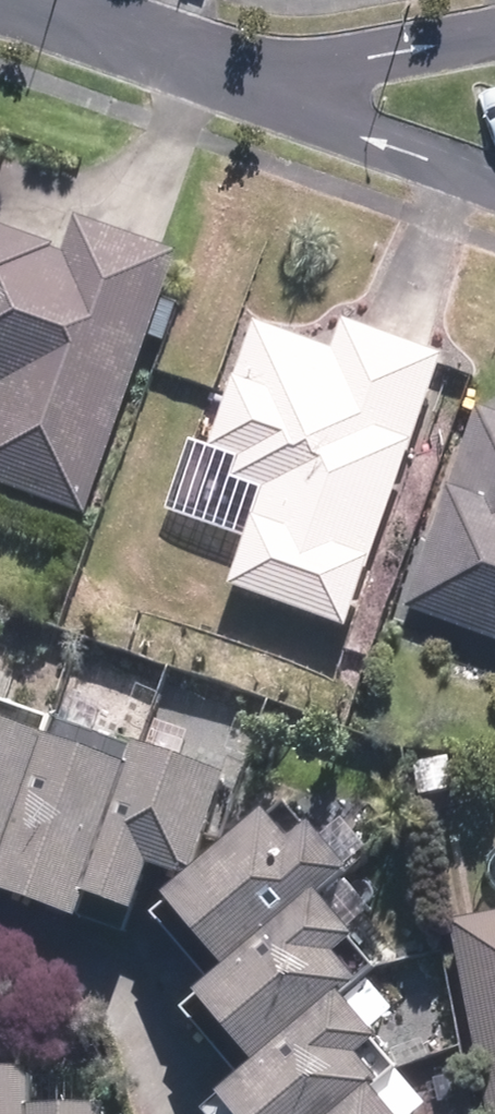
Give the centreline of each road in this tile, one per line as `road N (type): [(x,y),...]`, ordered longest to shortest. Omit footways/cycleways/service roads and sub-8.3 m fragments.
road 1 (residential): [(324,110),(24,0)]
road 2 (residential): [(324,110),(434,50),(494,43)]
road 3 (residential): [(494,181),(324,110)]

